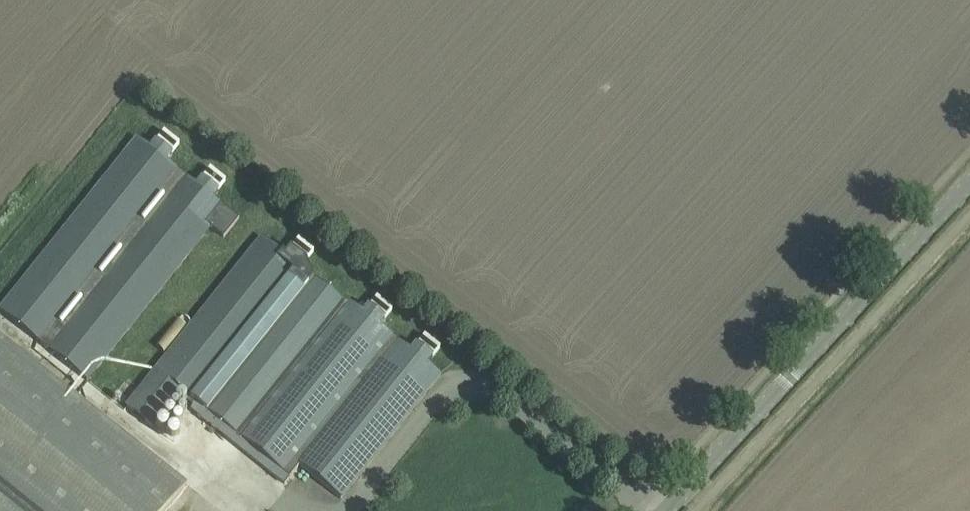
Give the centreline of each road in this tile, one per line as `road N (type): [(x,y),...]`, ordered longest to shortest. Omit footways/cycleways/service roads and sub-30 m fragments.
road 1 (unclassified): [(661,510),(969,177)]

